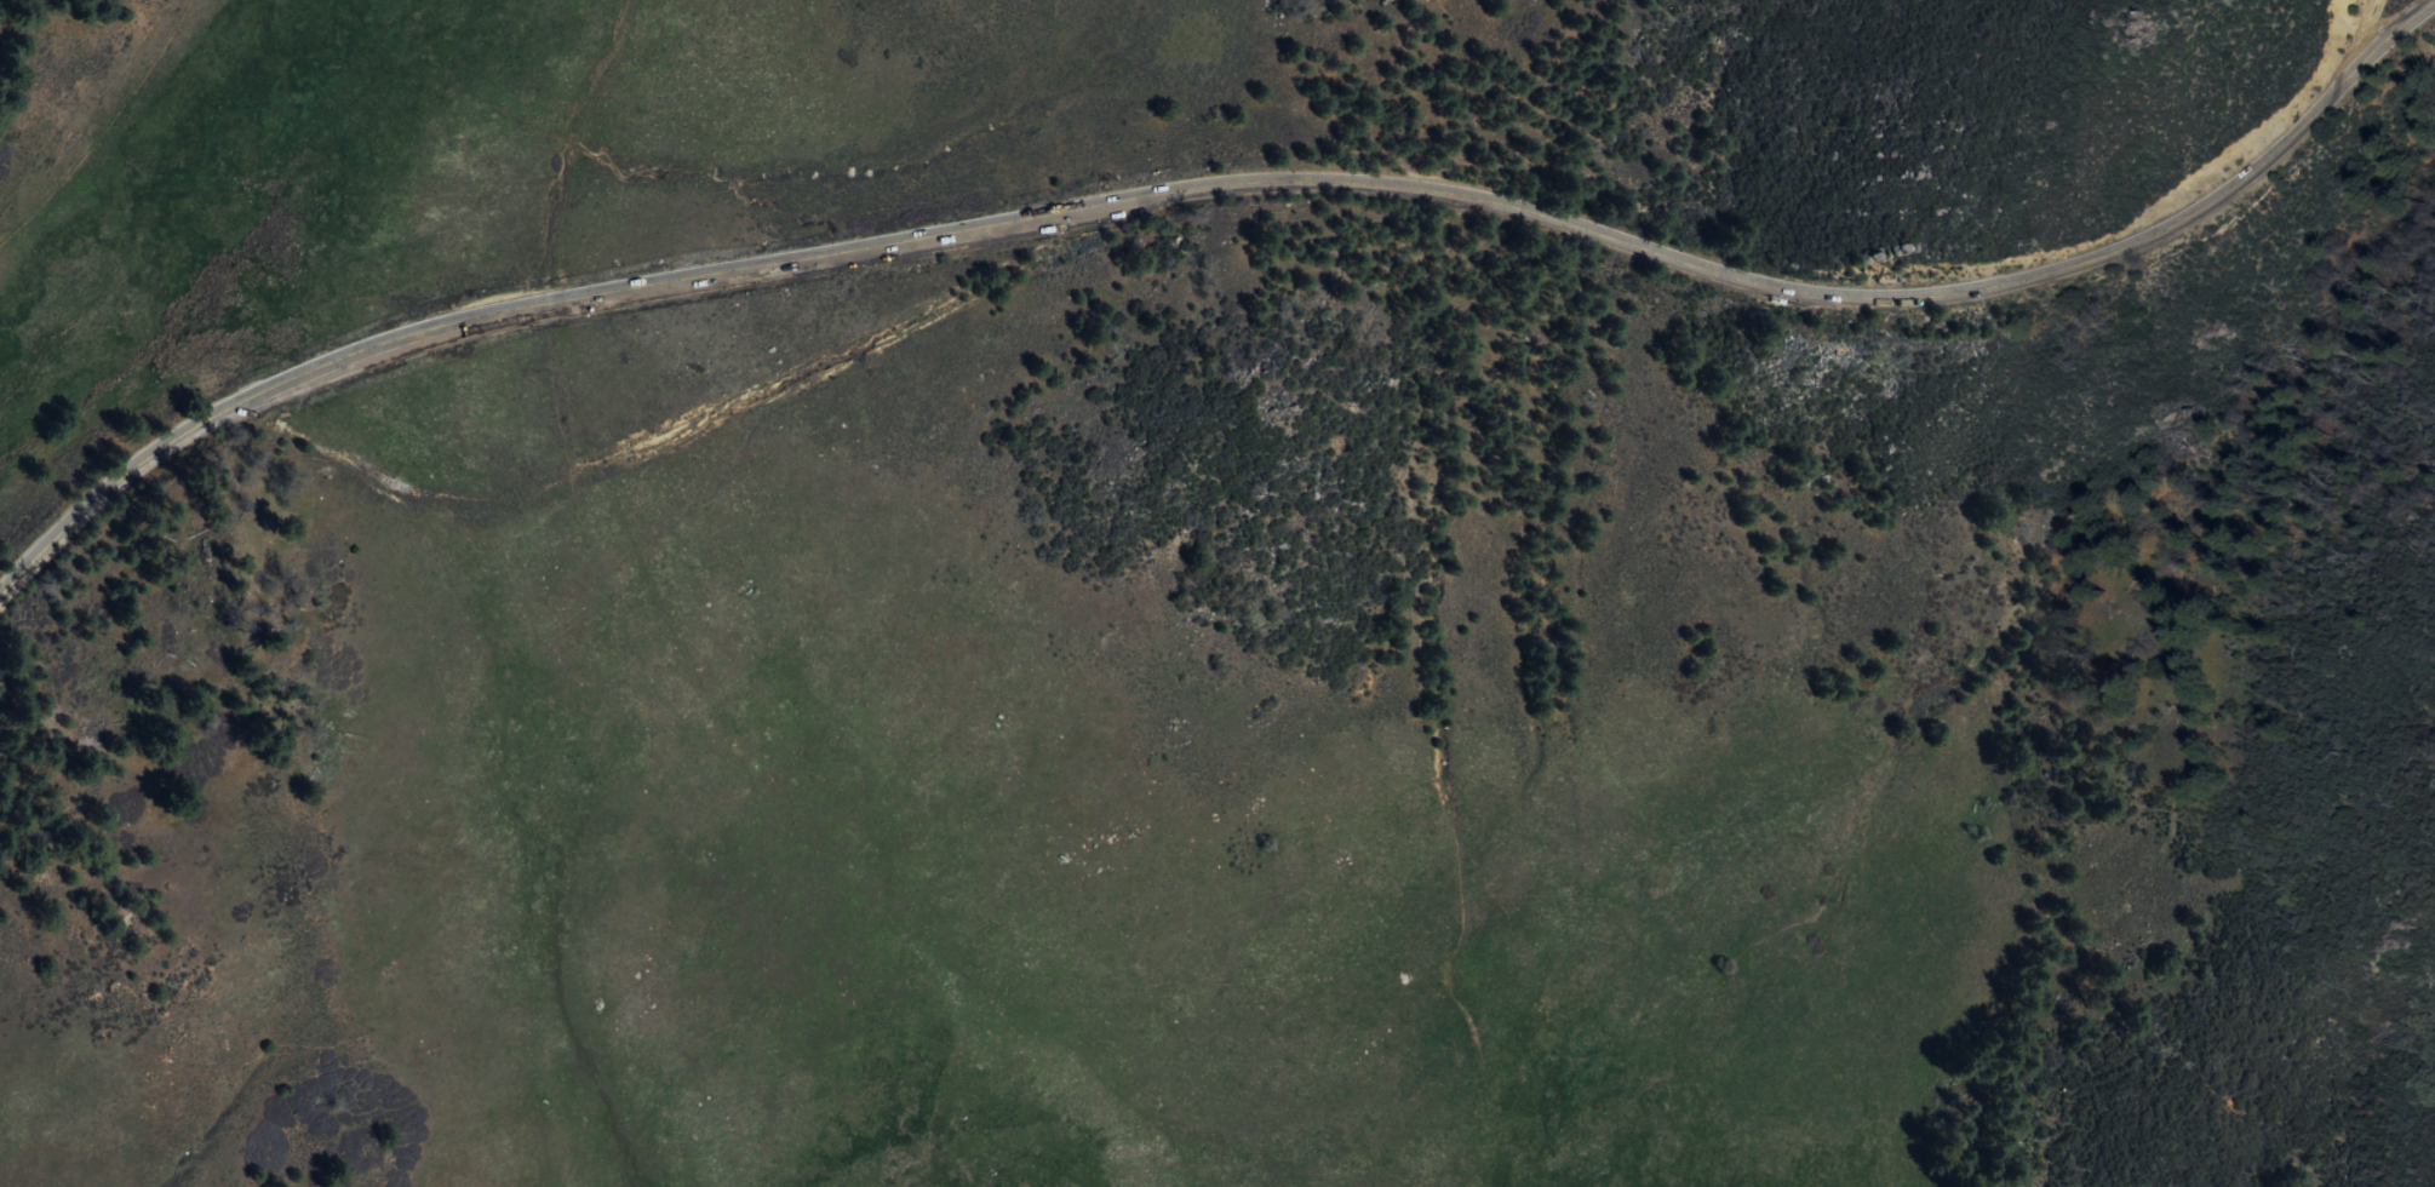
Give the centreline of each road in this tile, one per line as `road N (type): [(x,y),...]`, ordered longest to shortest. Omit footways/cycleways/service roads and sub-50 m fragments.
road 1 (primary): [(0,598),(148,461),(252,397),(332,361),(436,328),(1176,196),(1342,184),(1490,203),(1776,292),(1849,304),(1940,300),(2040,277),(2215,200),(2434,7)]

